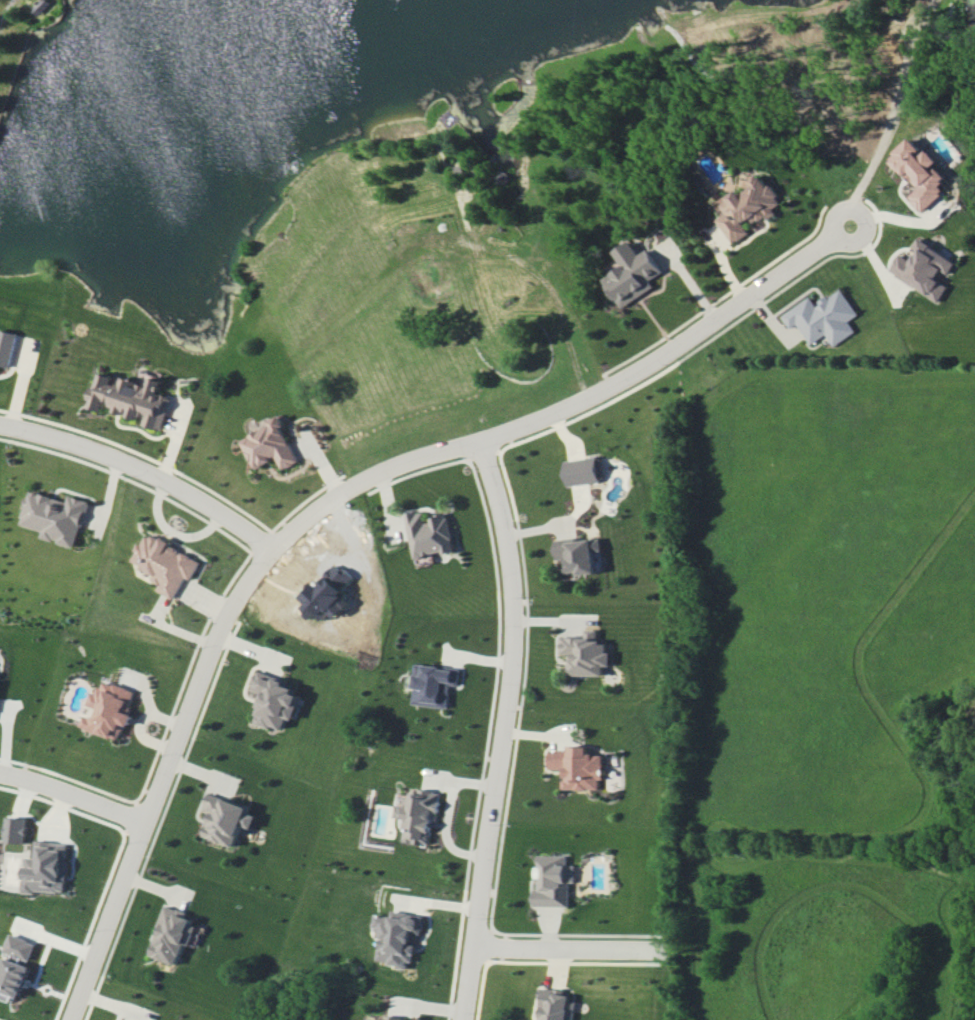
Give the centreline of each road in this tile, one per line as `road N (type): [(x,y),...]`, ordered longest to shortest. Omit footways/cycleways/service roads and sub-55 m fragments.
road 1 (residential): [(0,425),(129,467),(271,548),(343,493),(405,463),(533,422),(637,371),(848,221)]
road 2 (track): [(583,400),(540,280),(479,249),(407,257),(252,388),(216,402),(0,326)]
road 3 (residential): [(462,1019),(515,587),(479,442)]
road 4 (residential): [(71,1019),(227,607),(271,548)]
road 5 (residential): [(473,952),(651,951)]
road 6 (residential): [(0,774),(142,821)]

